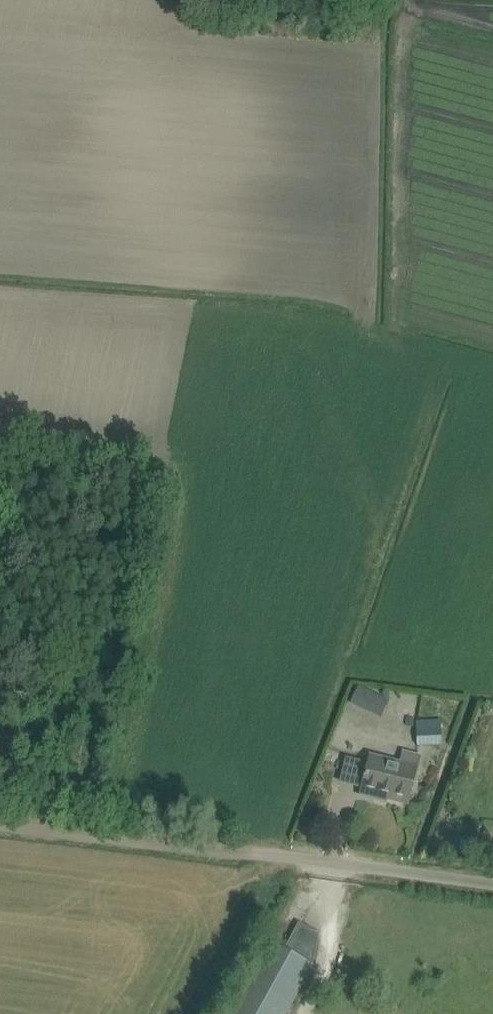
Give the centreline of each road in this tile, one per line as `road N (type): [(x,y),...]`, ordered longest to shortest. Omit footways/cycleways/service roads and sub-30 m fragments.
road 1 (track): [(194,1013),(276,858),(0,823)]
road 2 (unclassified): [(492,886),(276,858)]

